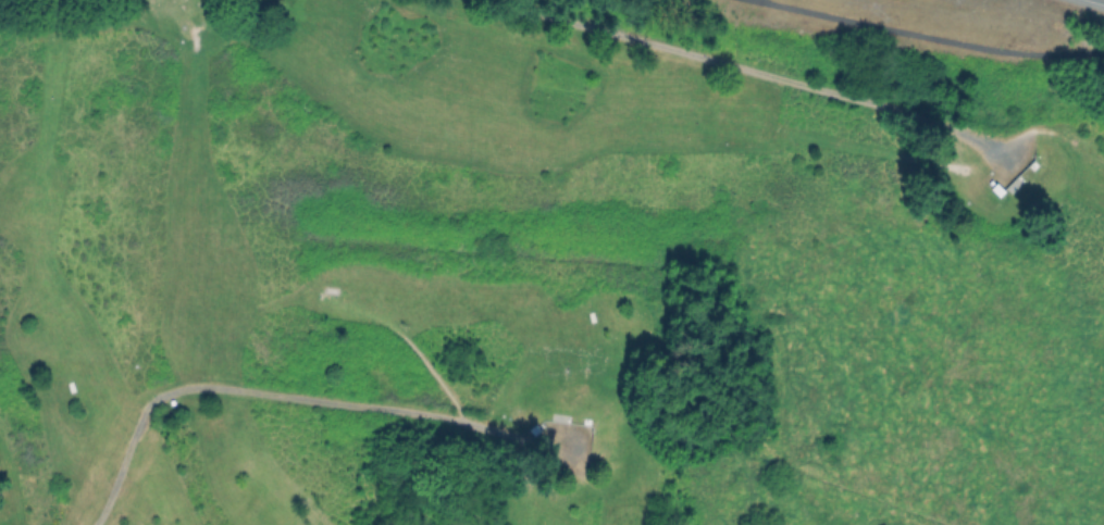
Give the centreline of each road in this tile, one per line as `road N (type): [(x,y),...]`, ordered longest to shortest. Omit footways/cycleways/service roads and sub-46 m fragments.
road 1 (track): [(948,524),(762,457),(646,442)]

